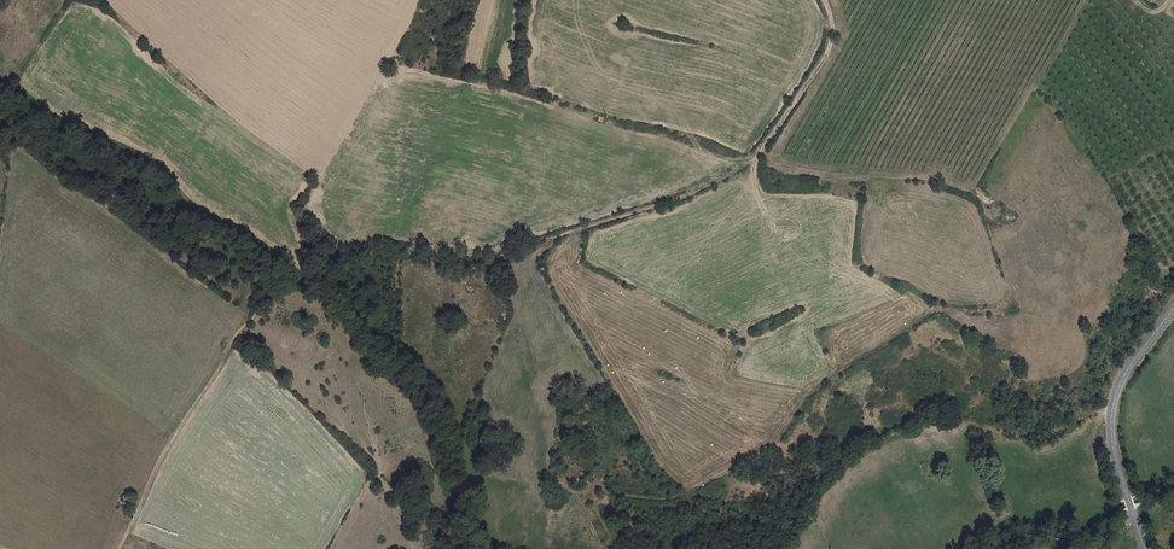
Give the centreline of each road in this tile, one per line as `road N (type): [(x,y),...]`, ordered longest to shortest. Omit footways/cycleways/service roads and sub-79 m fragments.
road 1 (track): [(821,0),(830,23),(824,53),(753,161),(648,208),(477,266),(402,250),(360,252),(297,285),(265,292),(243,331)]
road 2 (track): [(617,548),(591,496),(661,500),(726,475),(759,455),(832,372),(933,310)]
road 3 (primary): [(1145,548),(1114,454),(1111,411),(1120,382),(1173,307)]
road 4 (track): [(118,548),(173,436),(243,331)]

